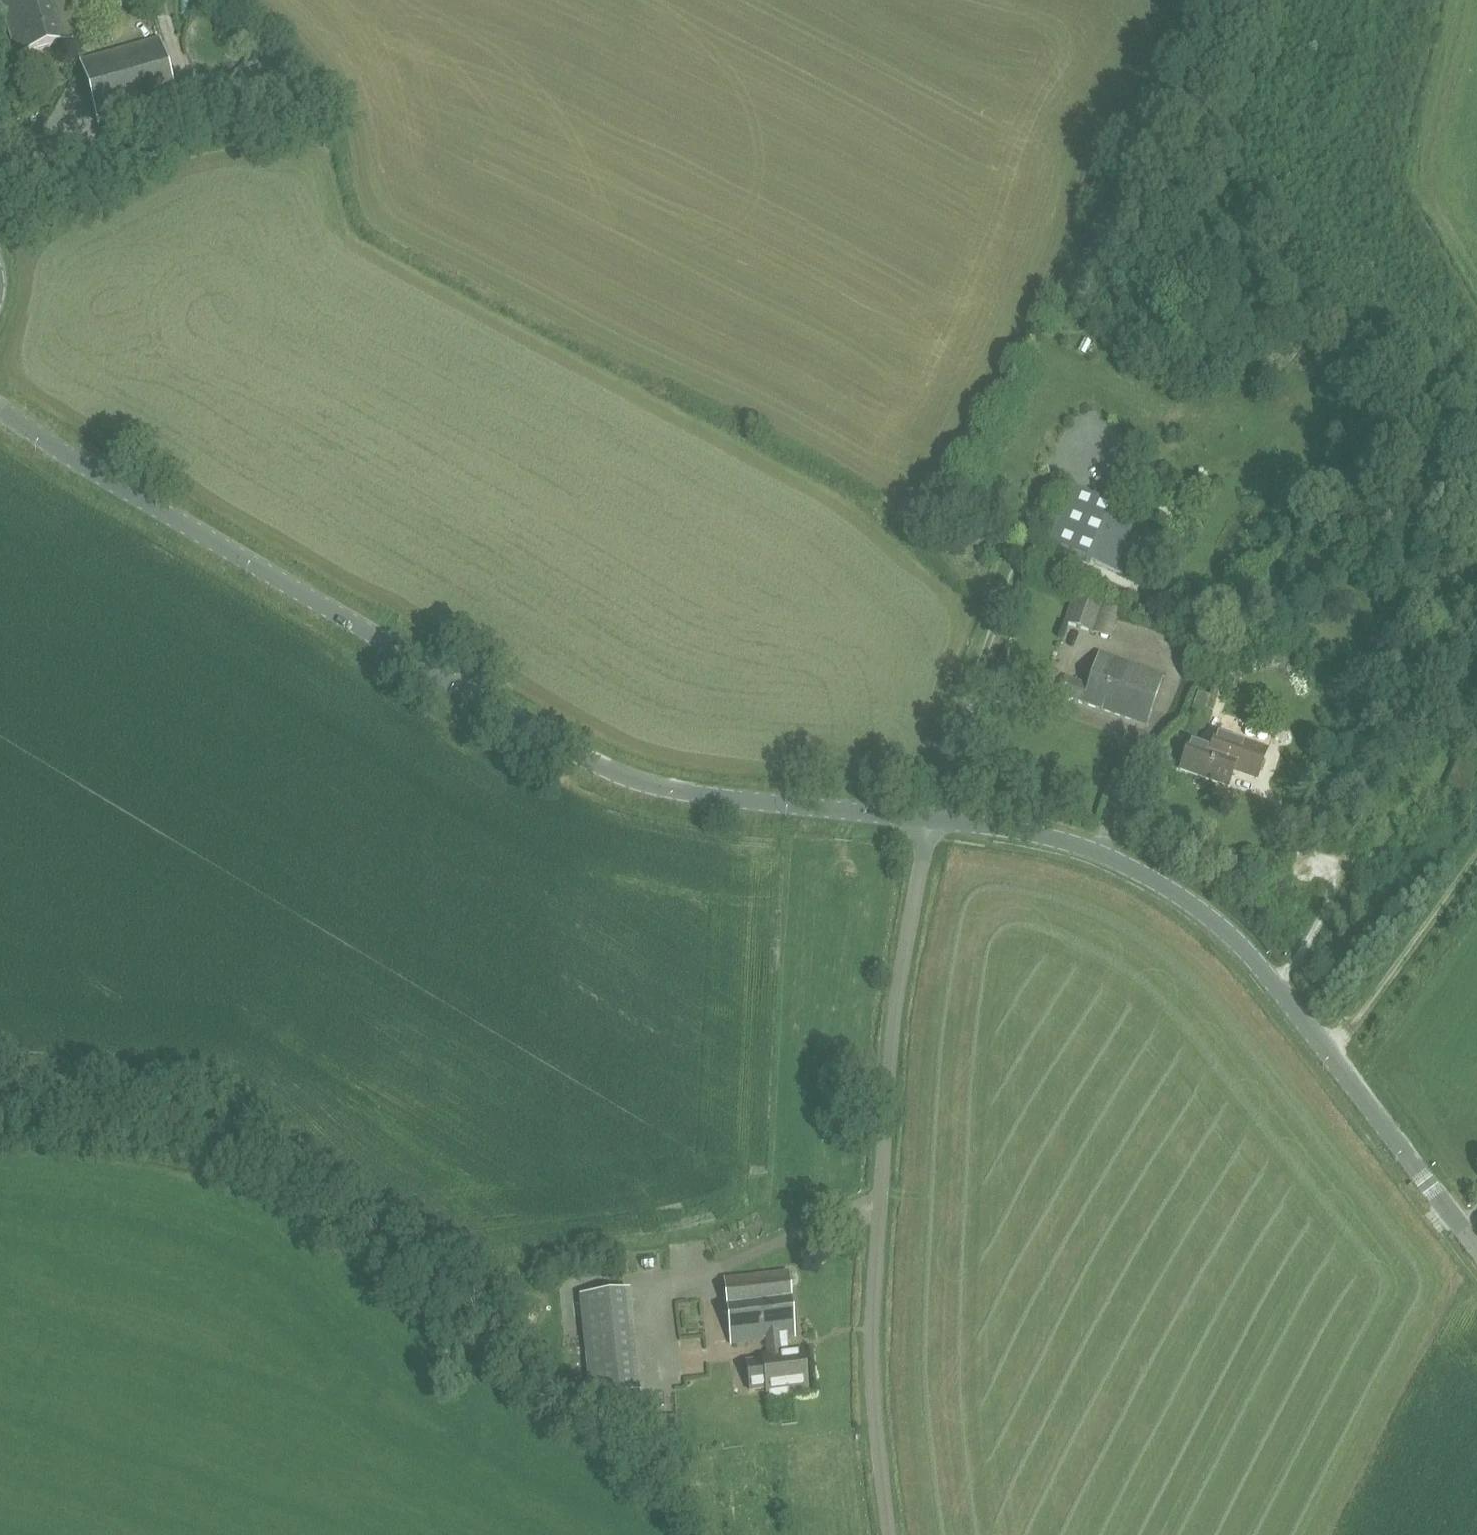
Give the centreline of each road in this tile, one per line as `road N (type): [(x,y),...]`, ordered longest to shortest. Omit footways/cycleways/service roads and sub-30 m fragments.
road 1 (tertiary): [(929,820),(710,798),(619,778),(41,440),(0,406)]
road 2 (tertiary): [(1476,1253),(1217,920),(1091,851),(929,820)]
road 3 (unclassified): [(891,1534),(876,1411),(879,1192),(929,820)]

